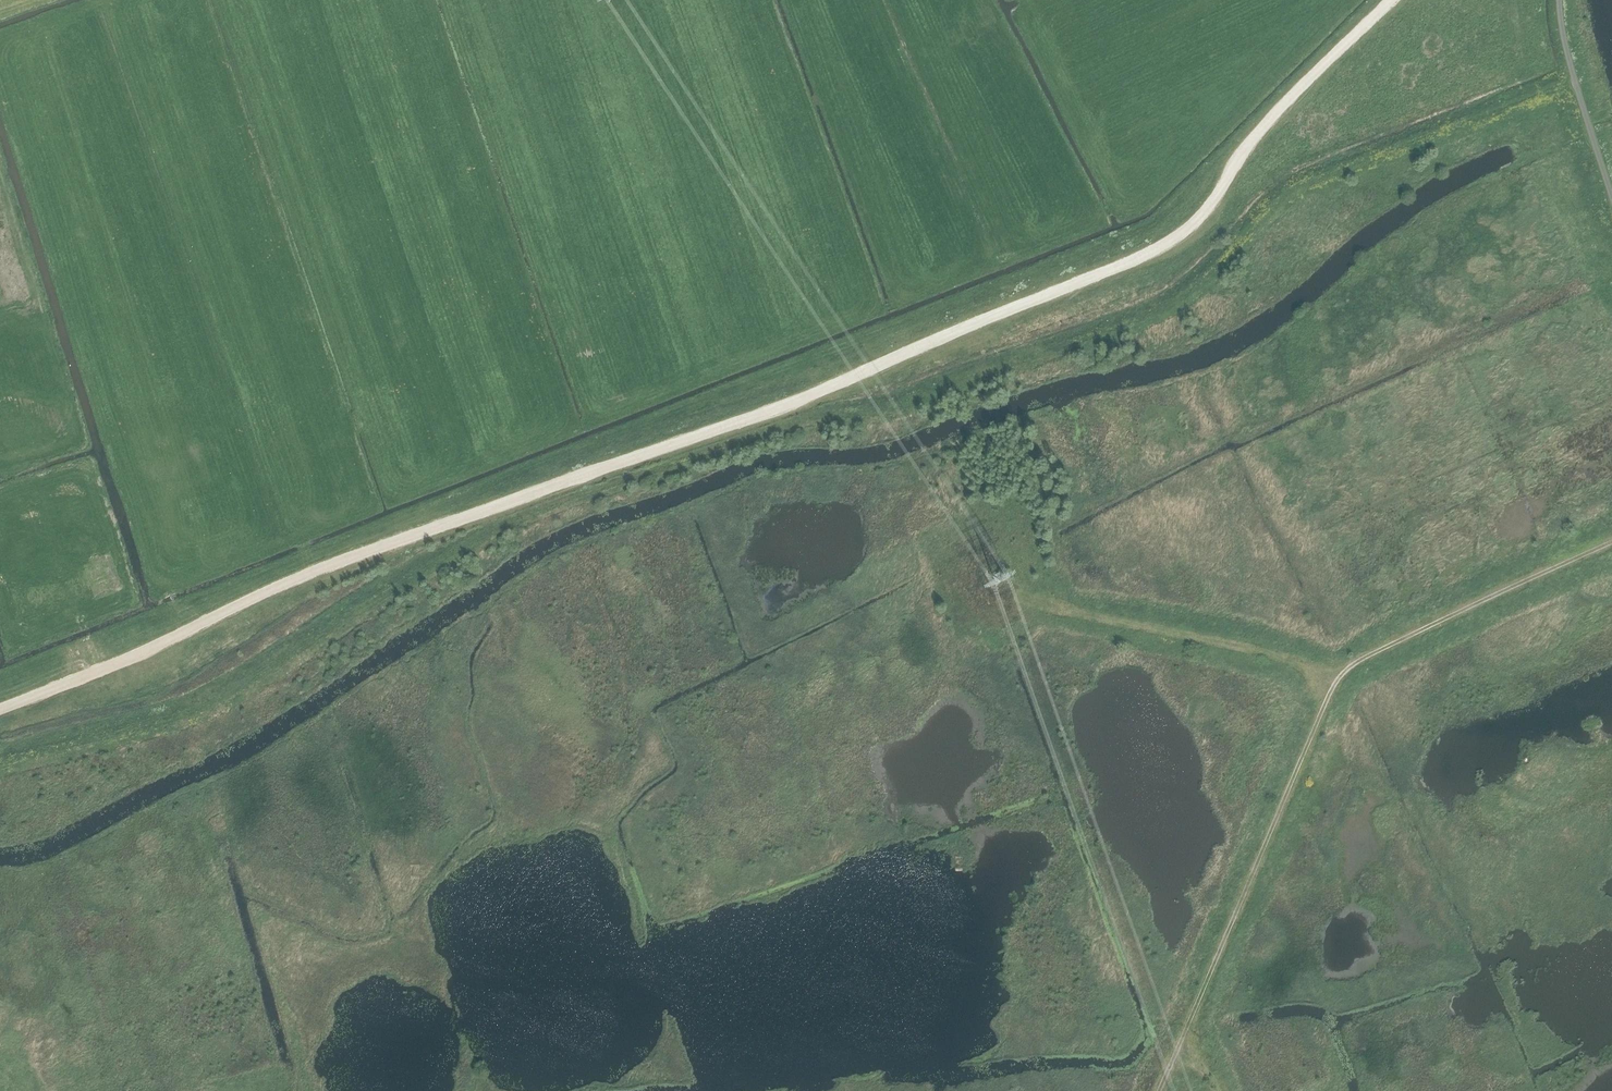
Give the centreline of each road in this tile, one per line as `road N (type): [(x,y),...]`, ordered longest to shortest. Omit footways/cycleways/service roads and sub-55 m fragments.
road 1 (track): [(920,348),(817,395),(333,565),(0,709)]
road 2 (track): [(1158,1090),(1335,677),(1611,541)]
road 3 (track): [(920,348),(1182,234),(1263,130),(1392,0)]
road 4 (unclassified): [(1611,199),(1571,72),(1558,0)]

